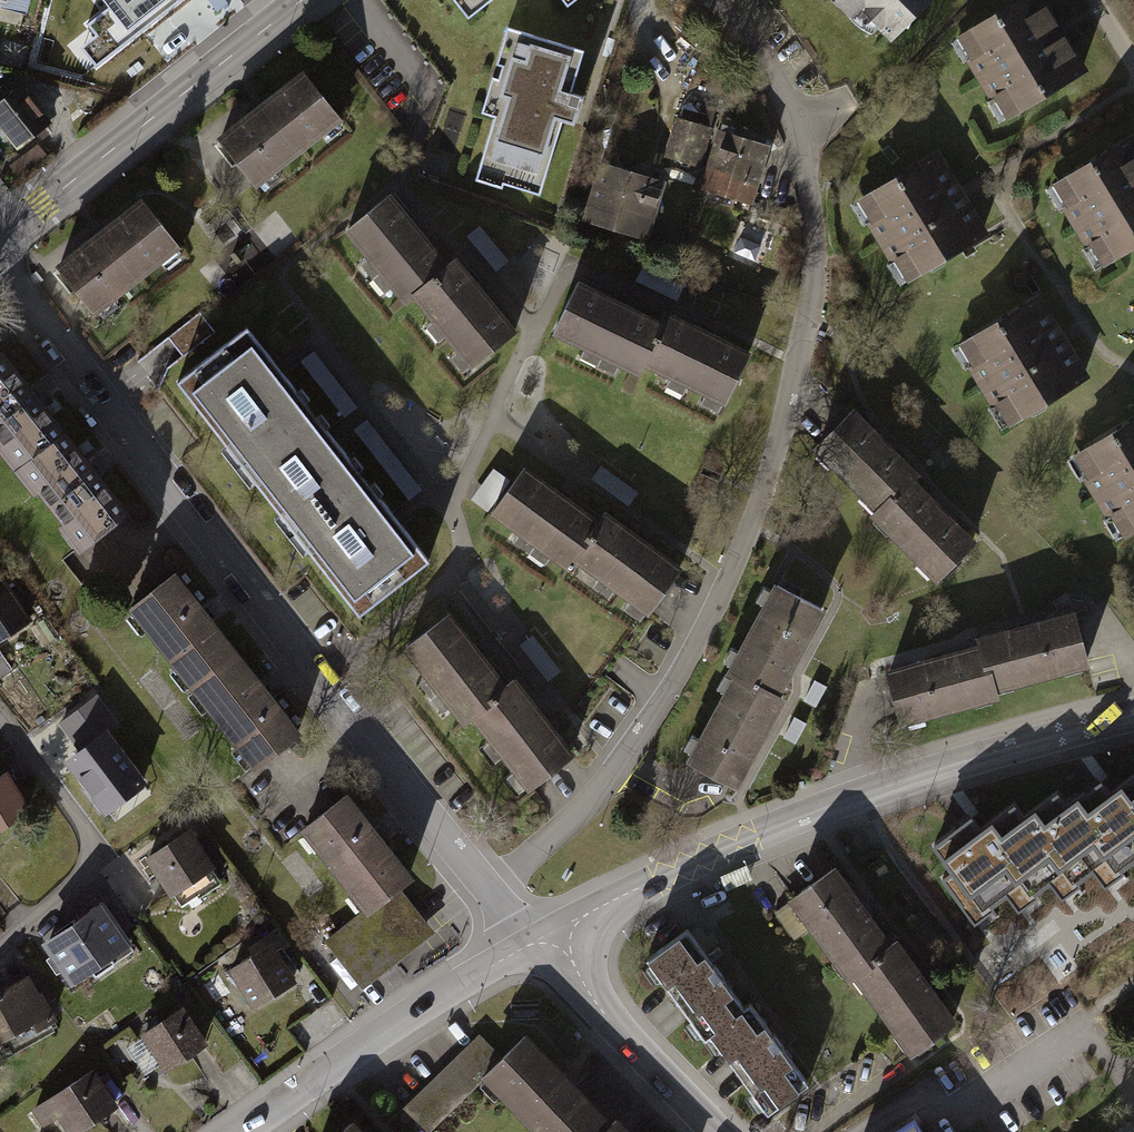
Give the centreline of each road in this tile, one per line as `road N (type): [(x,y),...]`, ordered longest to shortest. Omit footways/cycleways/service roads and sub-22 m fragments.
road 1 (residential): [(483,892),(583,797),(618,750),(798,433),(812,367),(801,188),(776,88),(708,0)]
road 2 (residential): [(0,280),(483,892)]
road 3 (residential): [(542,937),(762,833),(1038,736),(1133,711)]
road 4 (tertiary): [(301,0),(19,222)]
road 5 (residential): [(259,1131),(542,937)]
road 6 (residential): [(0,955),(77,891),(90,862),(85,827),(0,716)]
road 7 (residential): [(542,937),(717,1131)]
road 8 (residential): [(866,1131),(1075,1004)]
road 9 (residential): [(426,111),(430,90),(362,0)]

